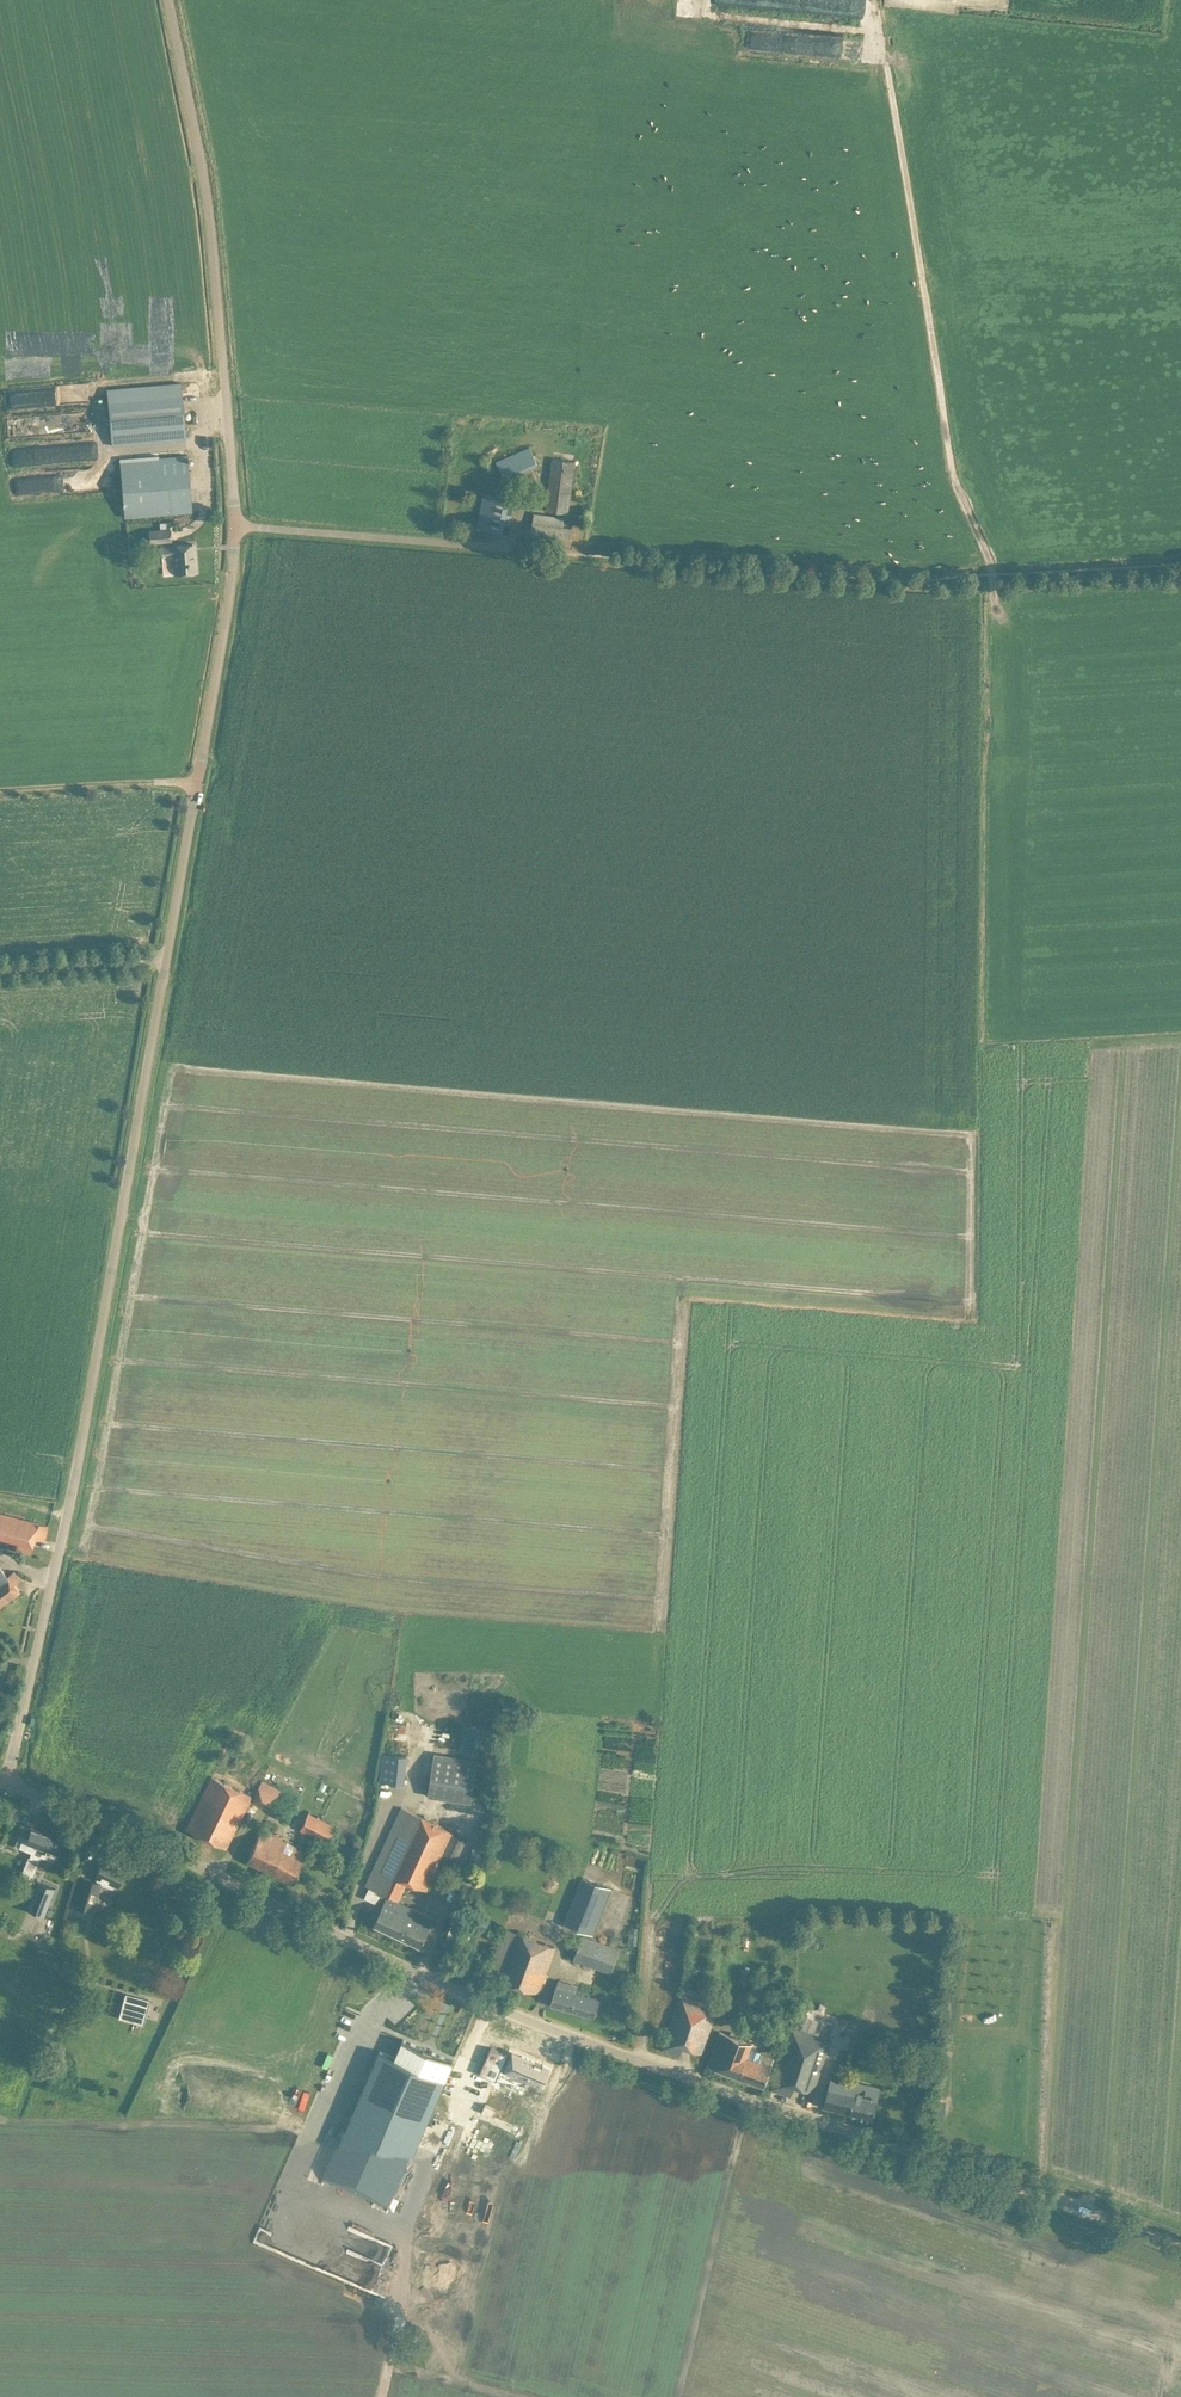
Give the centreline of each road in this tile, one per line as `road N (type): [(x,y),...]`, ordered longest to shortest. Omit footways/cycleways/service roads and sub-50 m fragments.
road 1 (unclassified): [(7,1783),(88,1408),(236,525)]
road 2 (unclassified): [(1180,2246),(528,2021),(7,1783)]
road 3 (unclassified): [(236,525),(209,211),(169,0)]
road 4 (unclassified): [(580,554),(236,525)]
road 5 (track): [(0,791),(196,785)]

